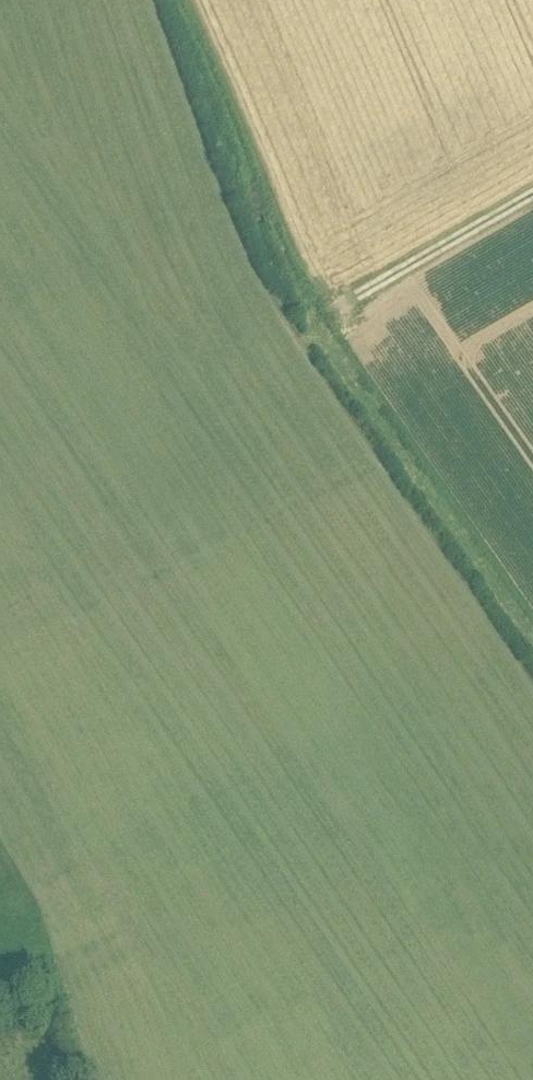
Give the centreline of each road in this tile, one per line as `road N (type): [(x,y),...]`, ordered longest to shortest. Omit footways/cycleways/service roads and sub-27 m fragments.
road 1 (track): [(393,275),(532,195)]

